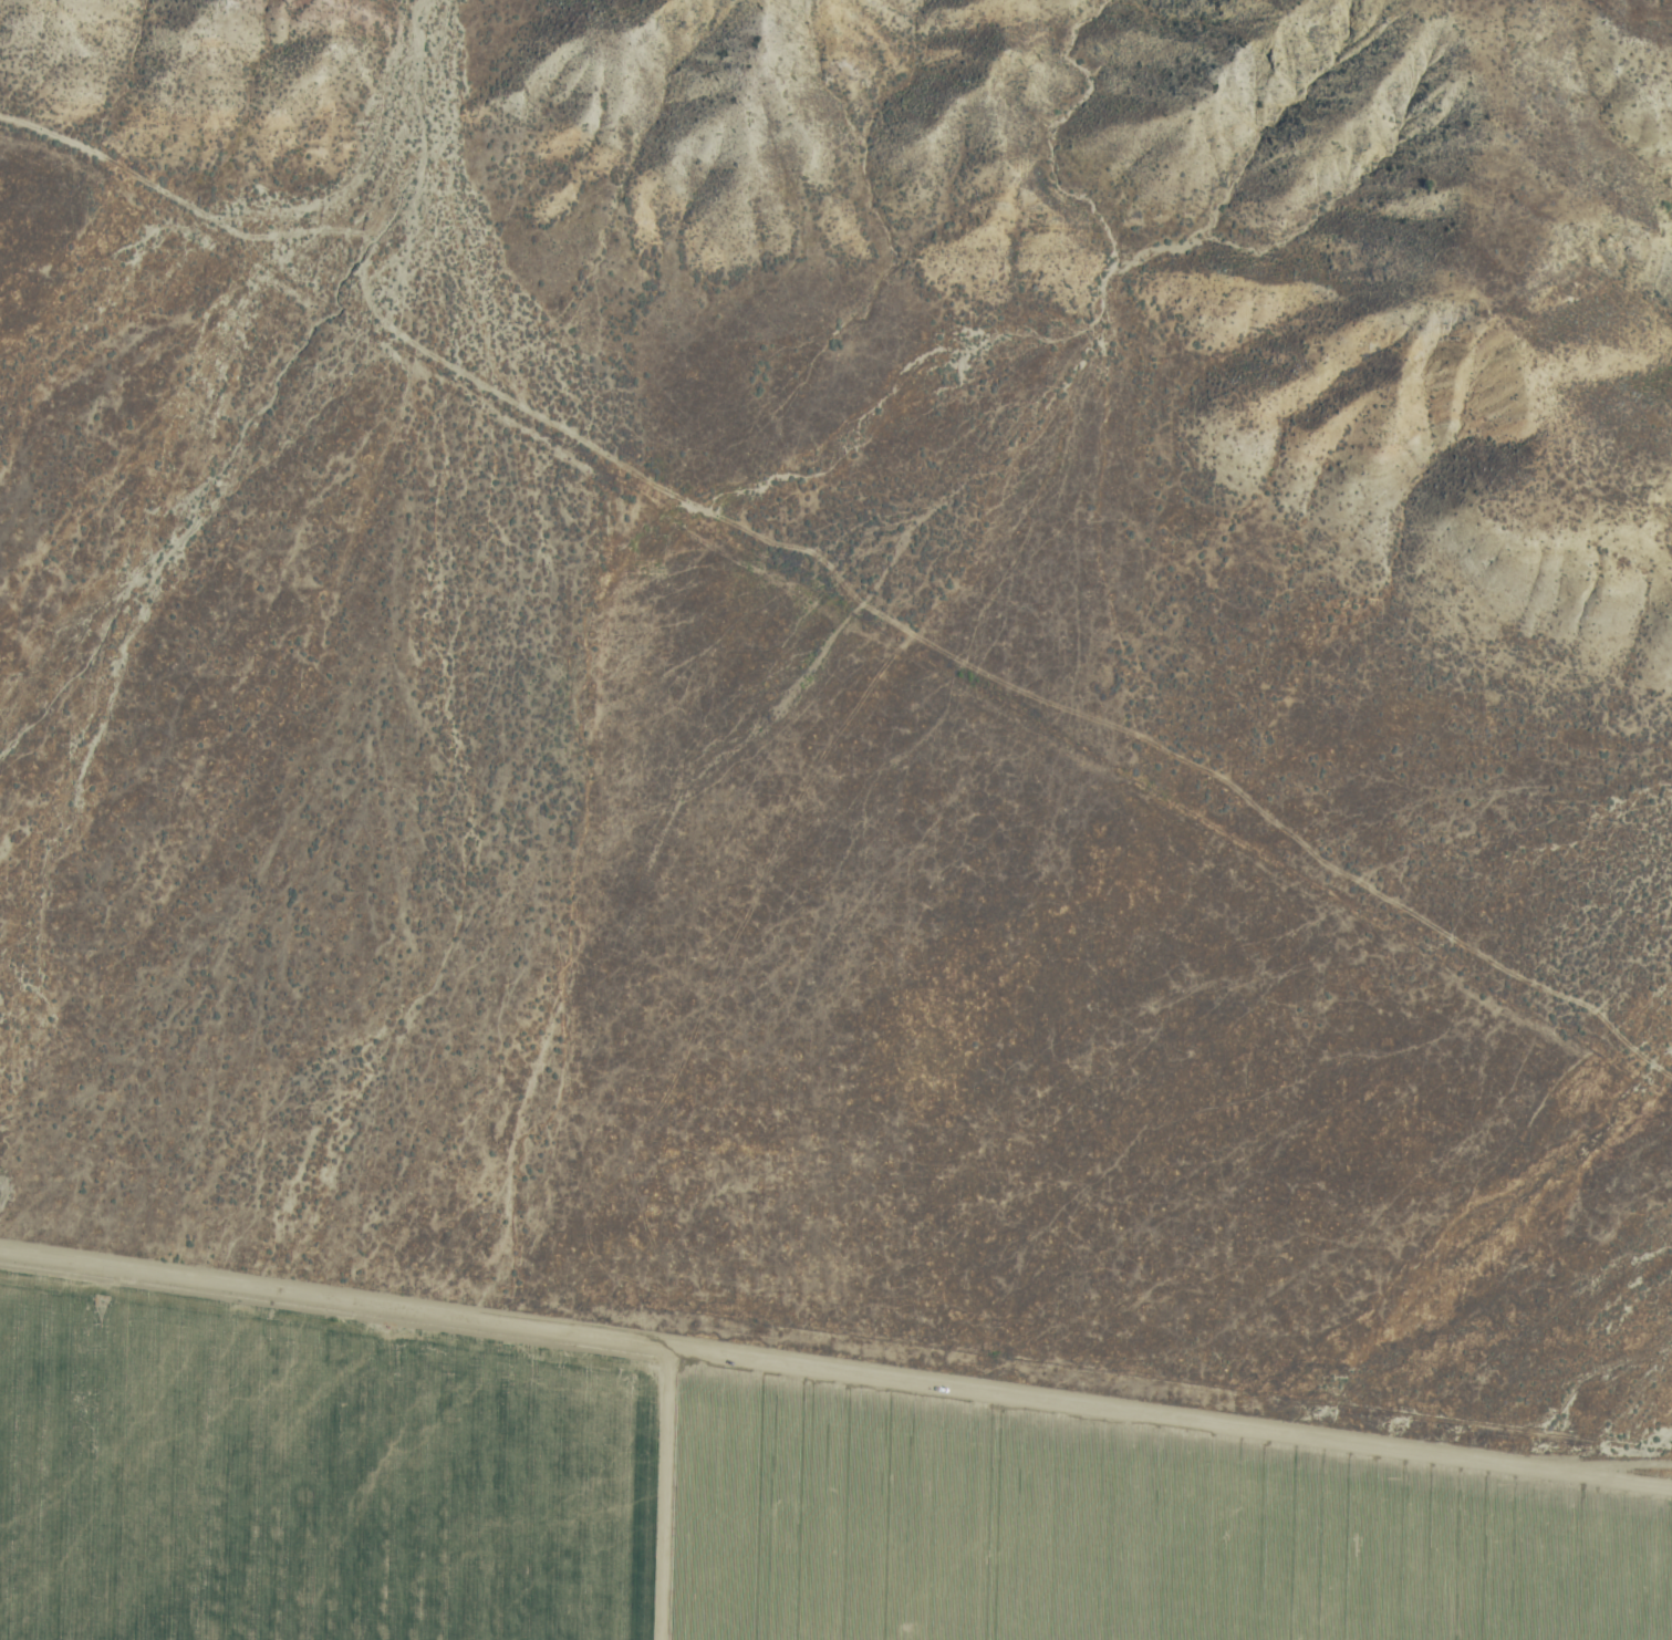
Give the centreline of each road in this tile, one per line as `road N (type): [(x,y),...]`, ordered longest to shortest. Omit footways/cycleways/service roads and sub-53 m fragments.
road 1 (track): [(0,115),(61,133),(242,232),(365,235)]

